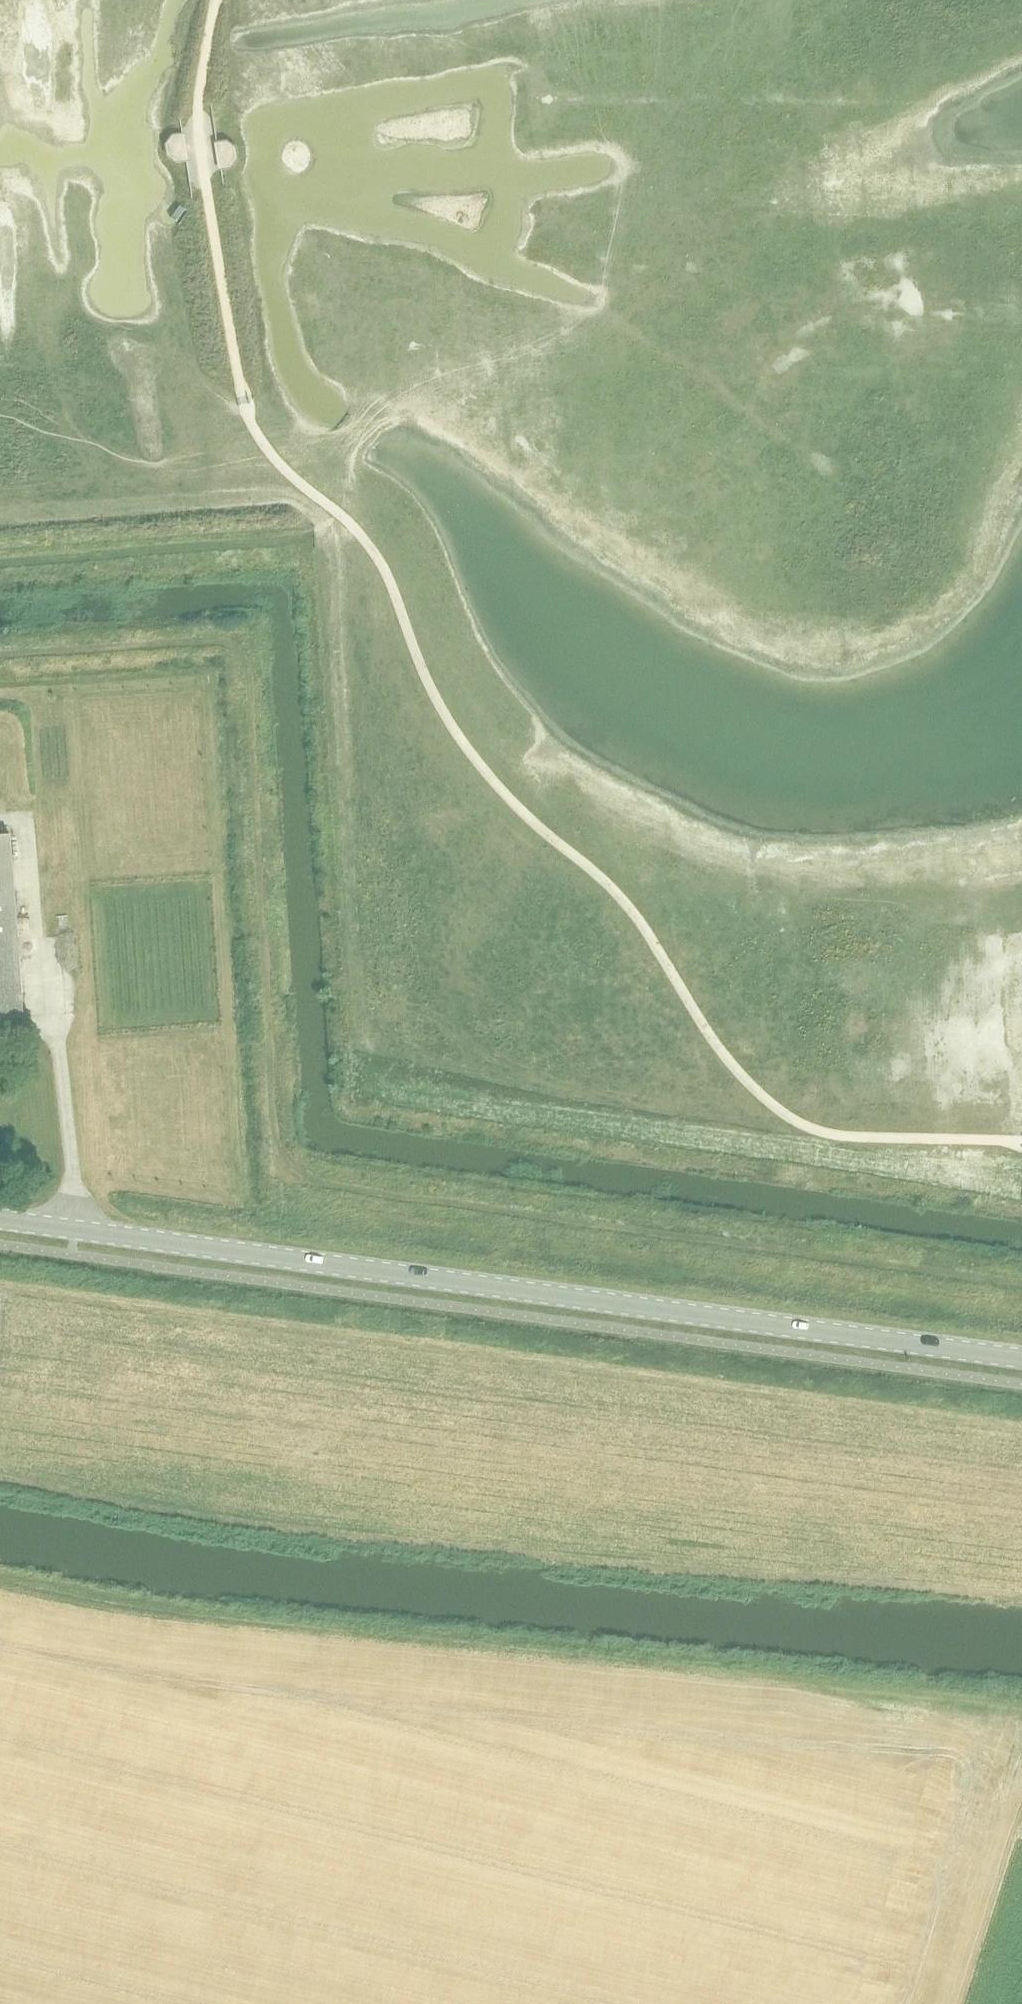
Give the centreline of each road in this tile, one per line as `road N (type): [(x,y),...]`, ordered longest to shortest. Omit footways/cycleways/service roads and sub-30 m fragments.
road 1 (tertiary): [(1021,1357),(0,1218)]

